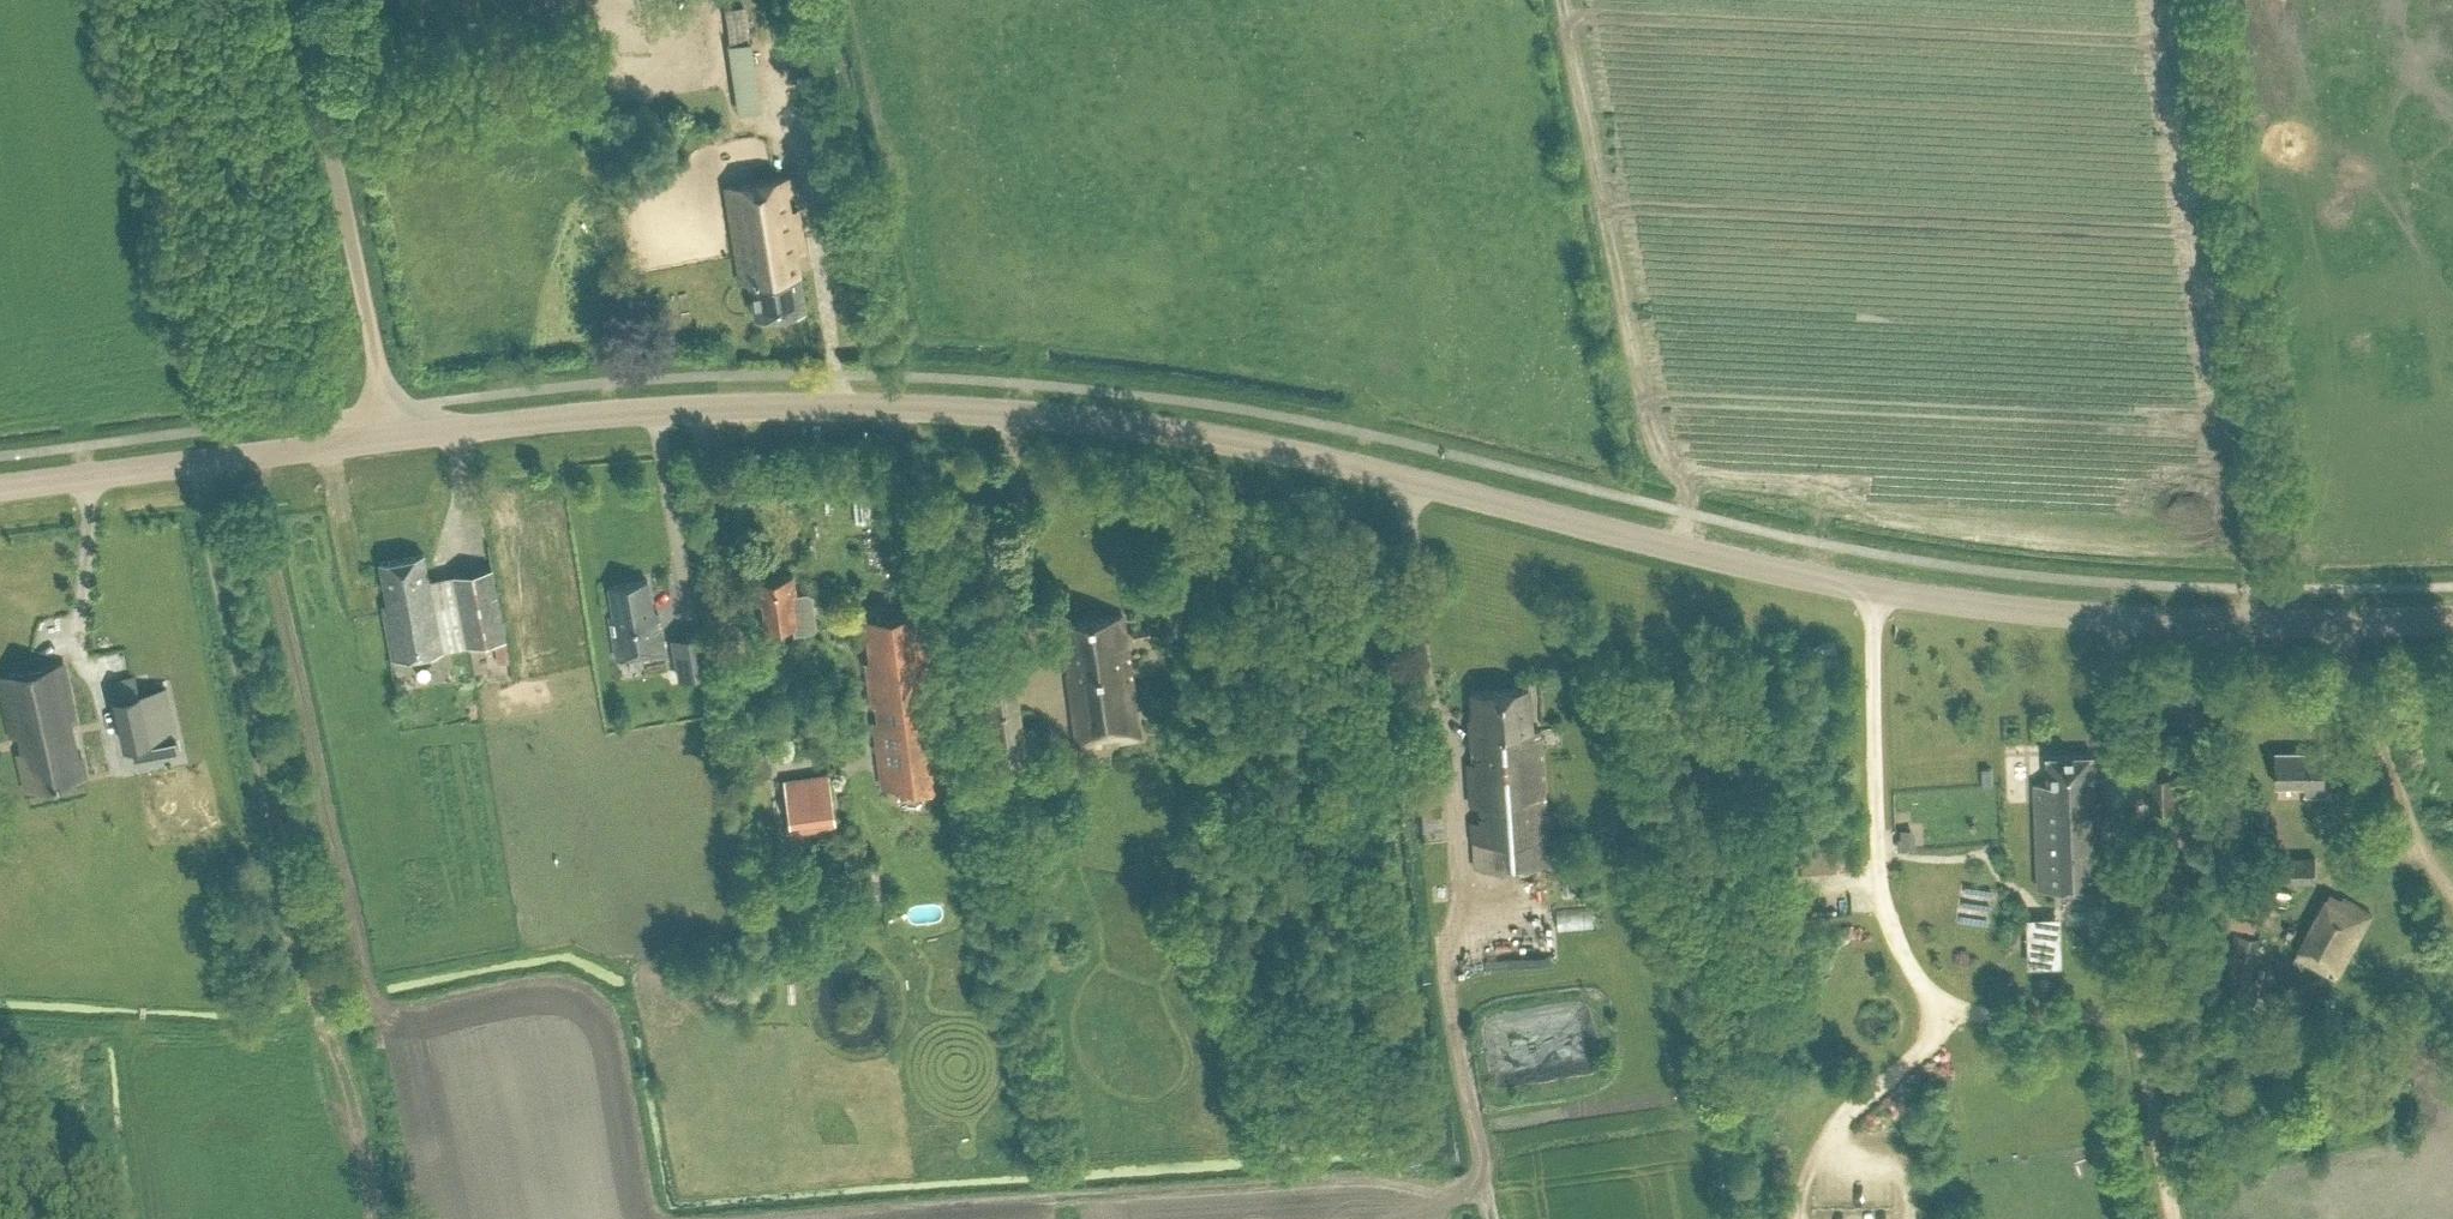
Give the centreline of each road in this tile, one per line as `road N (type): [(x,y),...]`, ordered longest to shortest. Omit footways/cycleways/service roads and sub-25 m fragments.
road 1 (tertiary): [(390,437),(675,407),(914,405),(1044,414),(1280,448),(1750,563),(1970,602),(2237,622),(2452,617)]
road 2 (track): [(378,1218),(285,881),(222,608),(199,460)]
road 3 (unclassified): [(390,437),(298,0)]
road 4 (tertiary): [(0,486),(390,437)]

